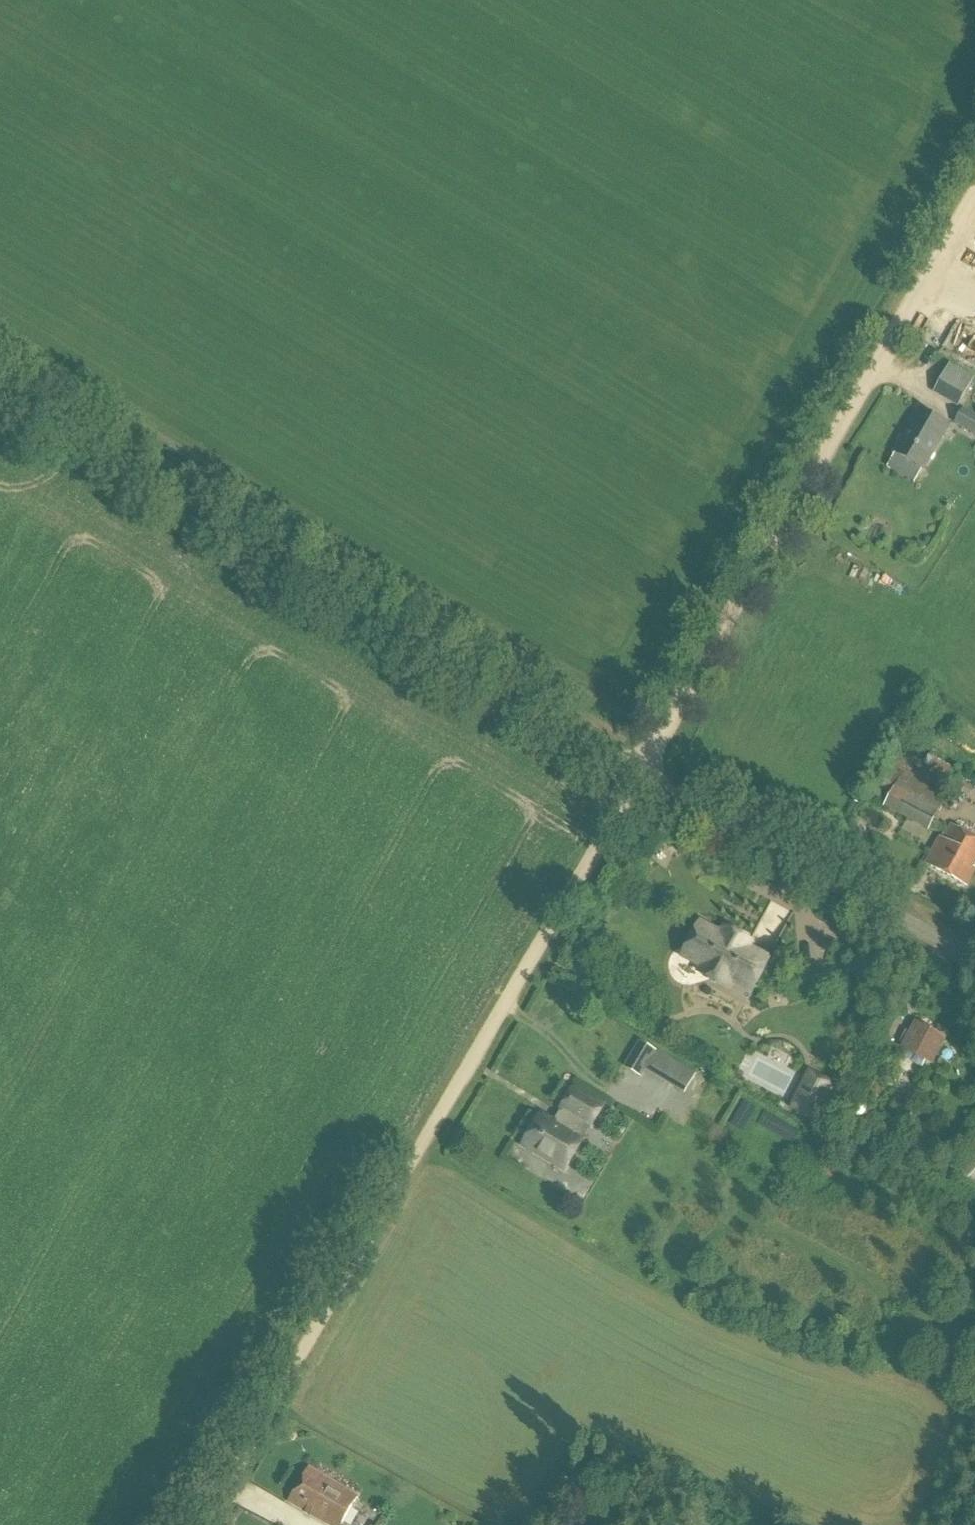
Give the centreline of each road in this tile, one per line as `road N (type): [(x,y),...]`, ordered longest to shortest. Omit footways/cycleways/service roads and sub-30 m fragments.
road 1 (track): [(204,1524),(974,193)]
road 2 (unclassified): [(974,956),(638,775),(0,392)]

